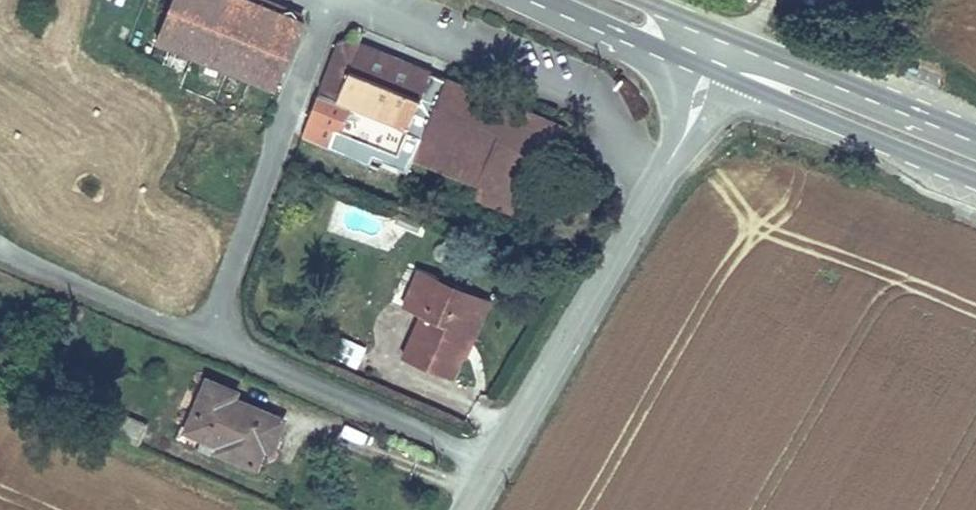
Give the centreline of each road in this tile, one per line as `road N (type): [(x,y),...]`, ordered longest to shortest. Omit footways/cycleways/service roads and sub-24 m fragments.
road 1 (tertiary): [(459,509),(670,161)]
road 2 (primary): [(975,134),(728,34)]
road 3 (primary): [(738,80),(975,180)]
road 4 (primary): [(553,0),(684,57)]

